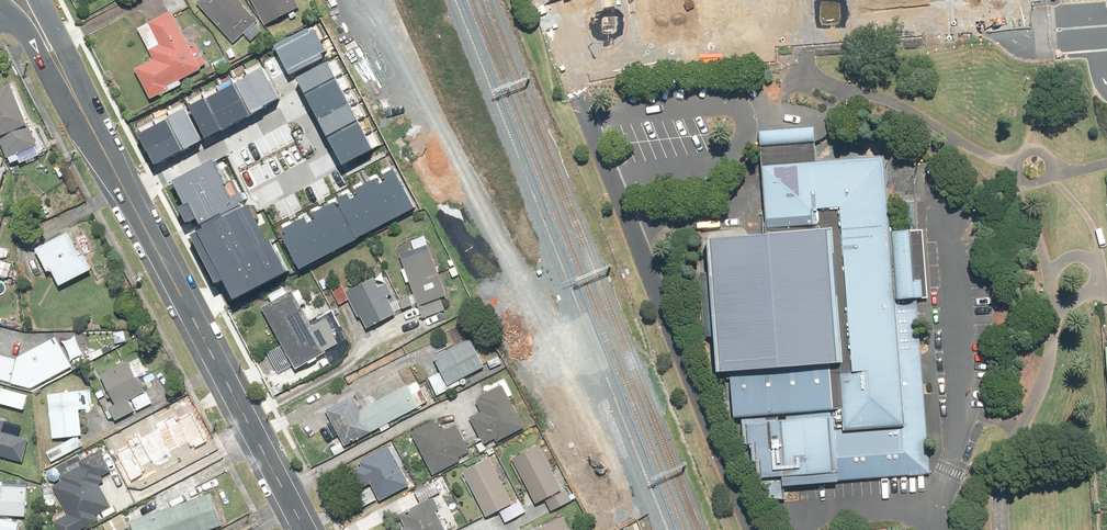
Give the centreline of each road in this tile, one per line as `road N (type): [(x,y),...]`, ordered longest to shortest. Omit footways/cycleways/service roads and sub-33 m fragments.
road 1 (unclassified): [(572,68),(586,124),(754,529)]
road 2 (tertiary): [(304,529),(123,186)]
road 3 (residential): [(572,68),(651,49),(786,39)]
road 4 (residential): [(123,186),(285,103)]

